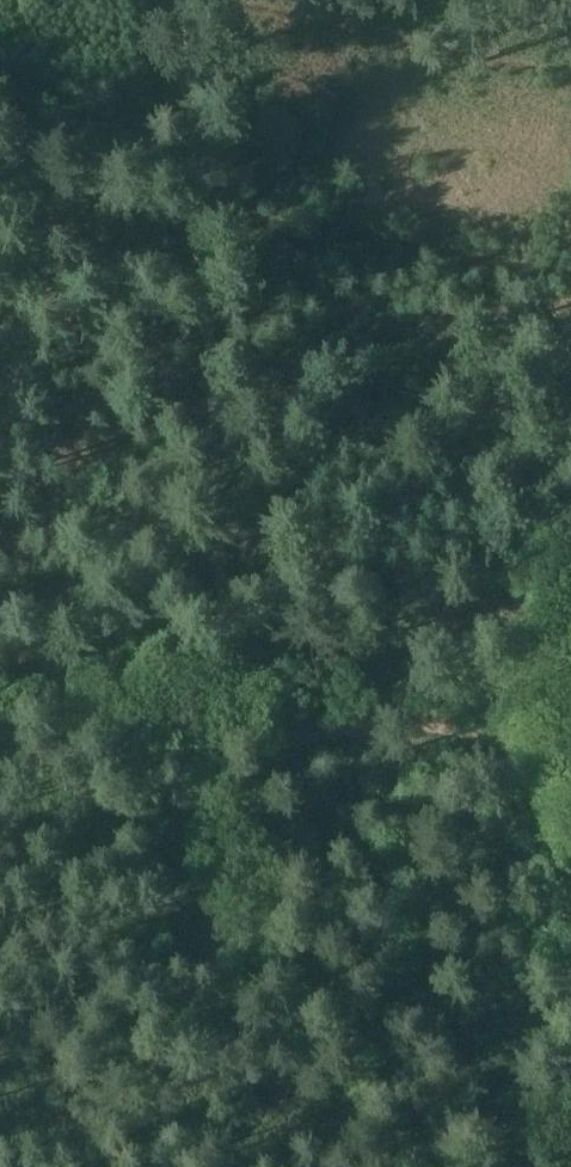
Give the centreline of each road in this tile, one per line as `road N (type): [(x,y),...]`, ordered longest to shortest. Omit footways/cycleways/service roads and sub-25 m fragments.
road 1 (track): [(198,217),(238,718)]
road 2 (track): [(238,718),(438,727),(512,751),(570,856)]
road 3 (track): [(180,0),(198,217)]
road 4 (track): [(198,217),(0,151)]

